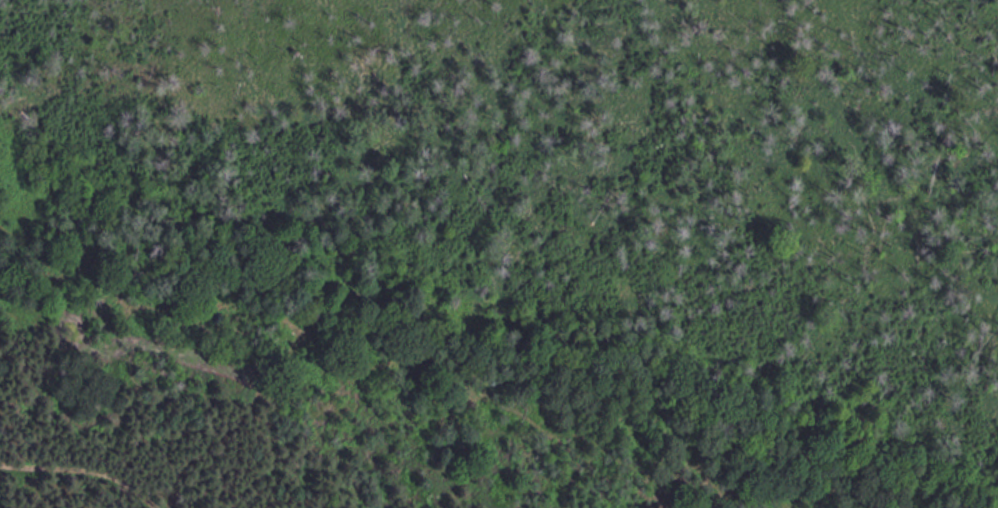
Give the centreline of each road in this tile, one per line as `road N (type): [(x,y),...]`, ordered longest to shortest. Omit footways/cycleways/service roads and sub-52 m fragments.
road 1 (track): [(147,507),(107,474),(0,456)]

